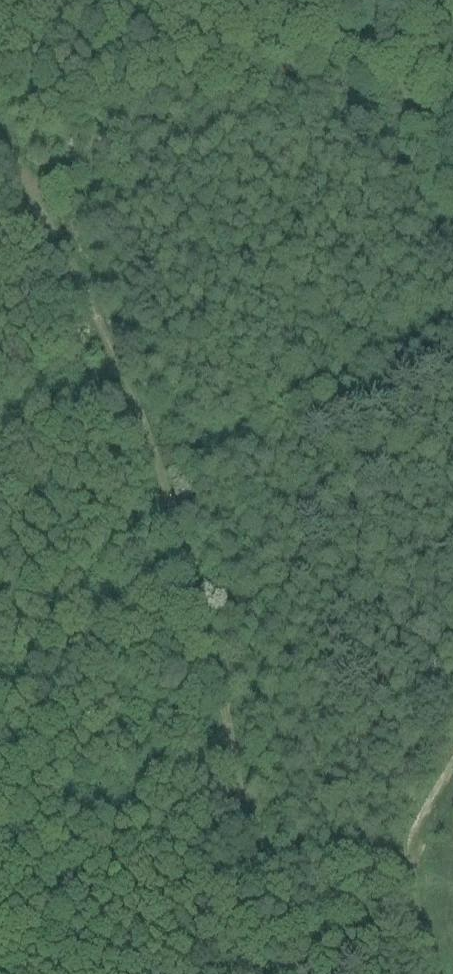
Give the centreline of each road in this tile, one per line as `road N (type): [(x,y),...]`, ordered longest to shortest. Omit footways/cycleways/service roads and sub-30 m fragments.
road 1 (track): [(43,192),(130,362),(174,491),(240,732),(251,881)]
road 2 (track): [(251,881),(395,873)]
road 3 (track): [(395,873),(401,848),(452,760)]

